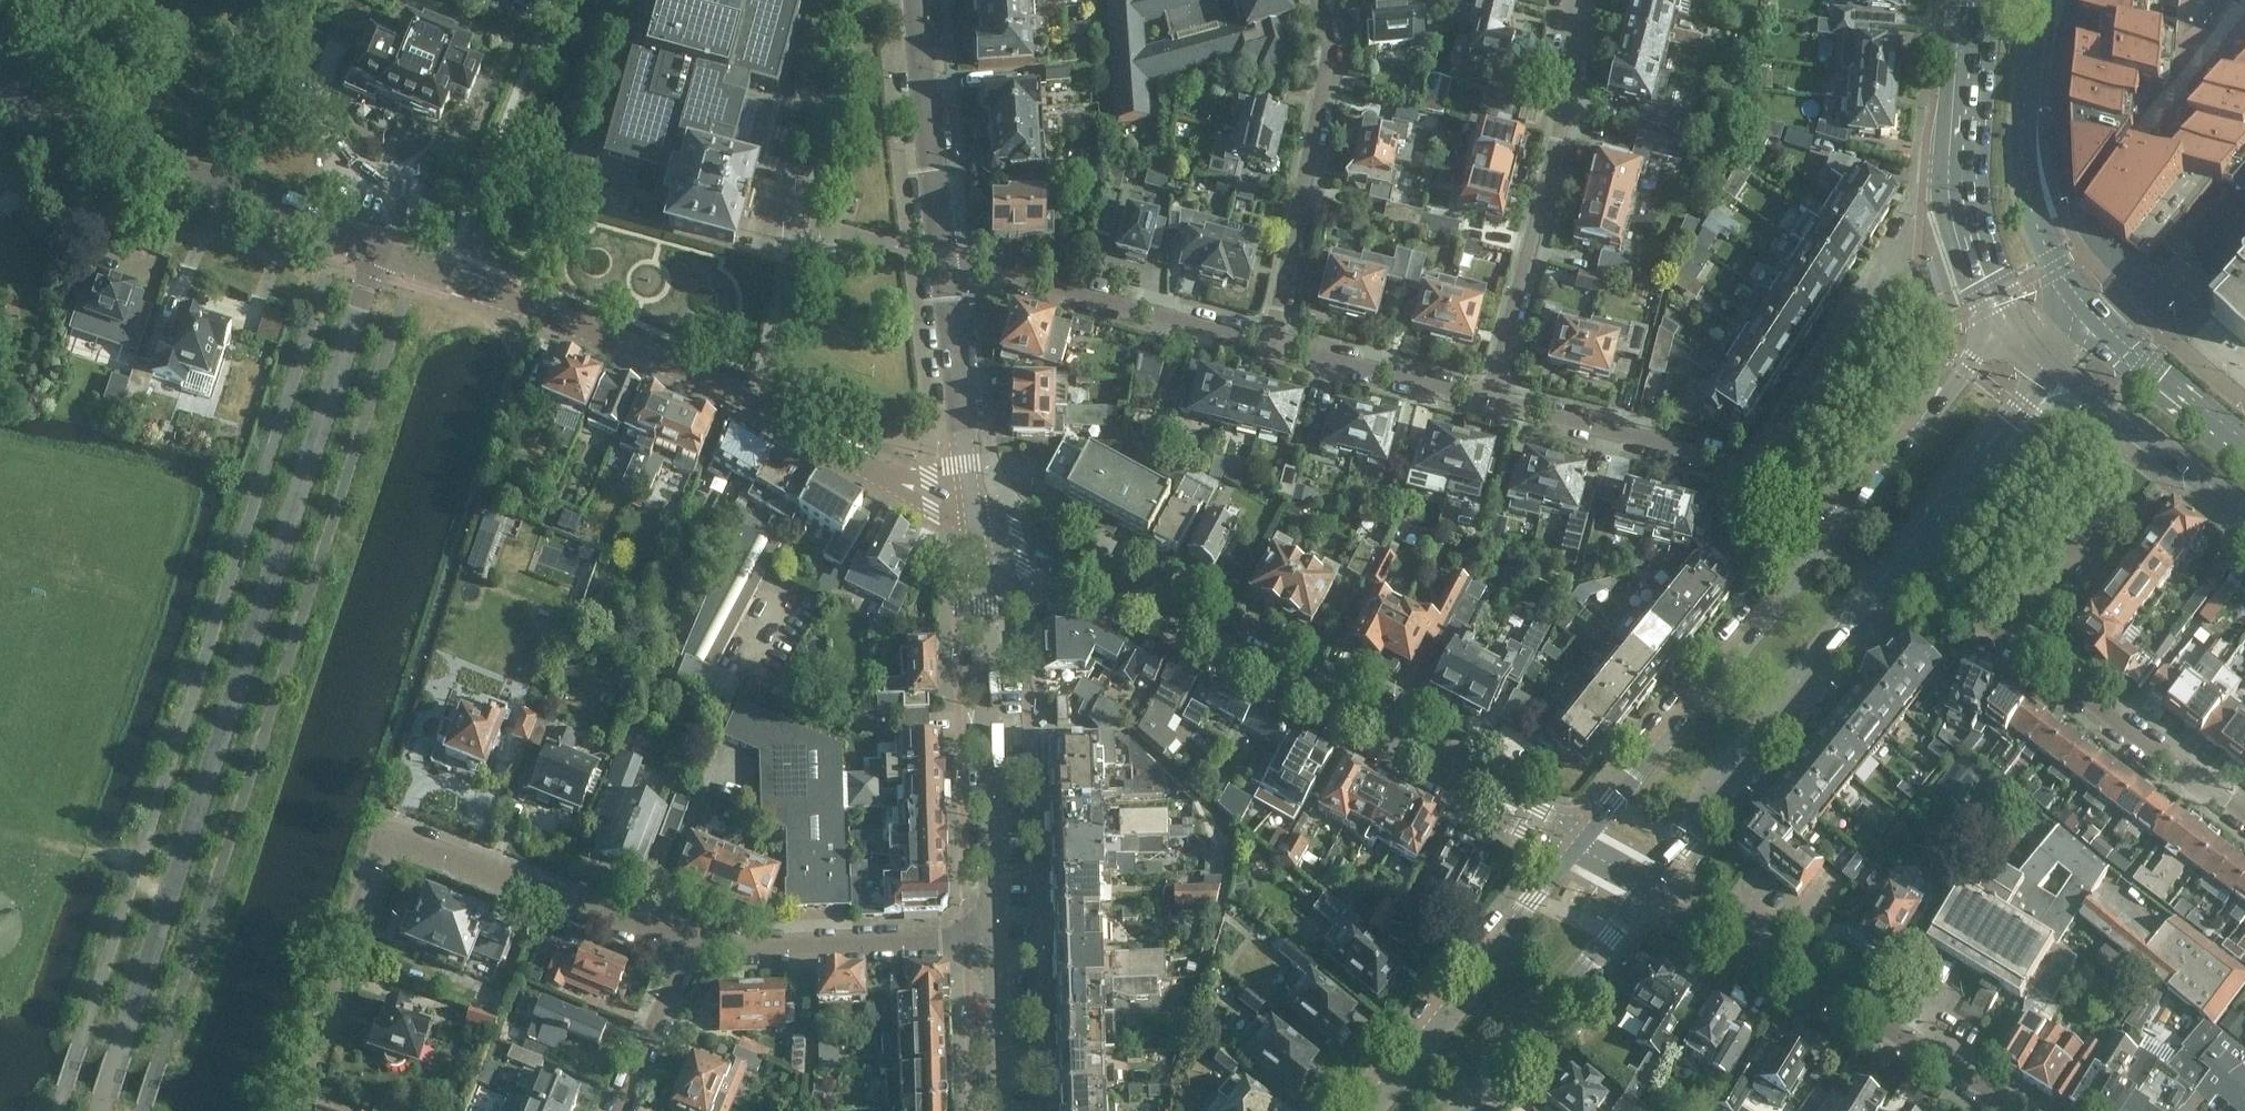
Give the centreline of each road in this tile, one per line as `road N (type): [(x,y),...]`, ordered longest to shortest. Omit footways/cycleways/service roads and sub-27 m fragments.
road 1 (unclassified): [(100,1110),(379,250)]
road 2 (secondary): [(1588,849),(1350,714),(976,521)]
road 3 (secondary): [(976,521),(719,386),(379,250)]
road 4 (residential): [(293,1110),(383,839),(408,840),(693,947)]
road 5 (residential): [(2025,1110),(1645,880)]
road 6 (secondary): [(1855,506),(1588,849)]
road 7 (secondary): [(1645,880),(1918,552)]
road 8 (tertiary): [(999,942),(976,521)]
road 9 (secondary): [(379,250),(0,89)]
road 10 (residential): [(1499,395),(1567,98),(1574,0)]
road 11 (residential): [(1275,340),(1330,79),(1332,33),(1322,0)]
road 12 (residential): [(1275,340),(945,260)]
road 13 (tertiary): [(1588,849),(1373,1110)]
road 14 (primary): [(1988,0),(1975,165),(1983,227),(2021,318)]
road 15 (primary): [(2085,304),(2058,270),(2024,175),(2034,0)]
road 16 (residential): [(693,947),(999,942)]
road 17 (residential): [(2010,639),(2244,817)]
road 18 (tertiary): [(1464,1110),(1645,880)]
road 19 (residential): [(1780,461),(1617,430),(1499,395)]
road 20 (tertiary): [(976,521),(945,260)]
road 21 (tertiary): [(945,260),(919,0)]
road 22 (secondary): [(2021,318),(1971,365),(1855,506)]
road 23 (secondary): [(1918,552),(2069,370)]
road 24 (residential): [(1499,395),(1275,340)]
road 25 (primary): [(2069,370),(2244,511)]
road 26 (primary): [(2244,446),(2085,304)]
road 27 (track): [(186,848),(122,858),(0,834)]
road 28 (residential): [(625,1110),(693,947)]
road 29 (tertiary): [(1002,1110),(999,942)]
road 30 (residential): [(2116,512),(2010,639)]
road 31 (residential): [(1780,461),(1857,341)]
road 32 (residential): [(2010,639),(1946,588),(1918,552)]

